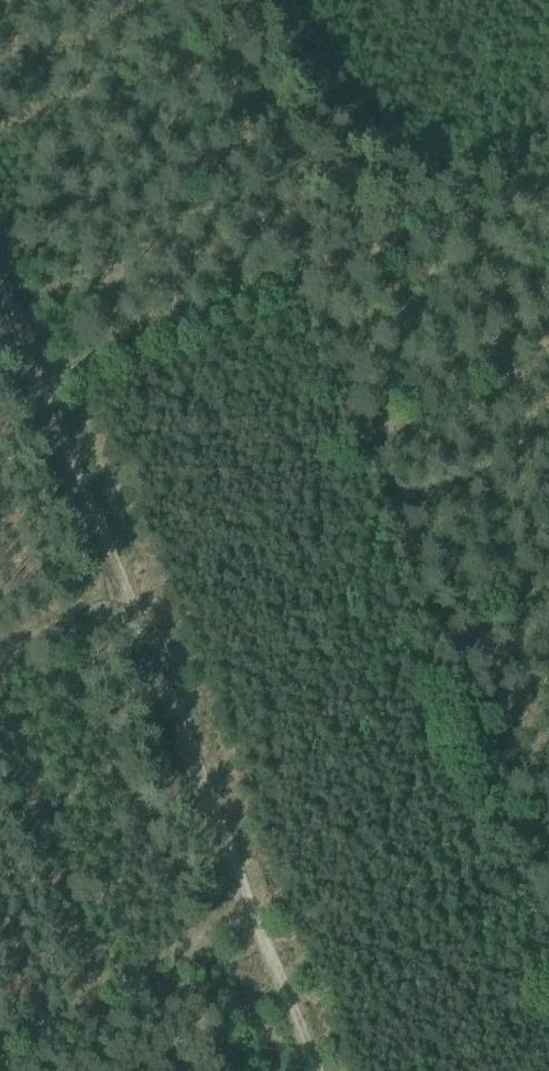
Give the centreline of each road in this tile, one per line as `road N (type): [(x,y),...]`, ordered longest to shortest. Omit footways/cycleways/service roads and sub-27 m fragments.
road 1 (track): [(195,0),(548,899)]
road 2 (track): [(315,1070),(121,595)]
road 3 (track): [(121,595),(37,382)]
road 4 (track): [(0,651),(121,595)]

